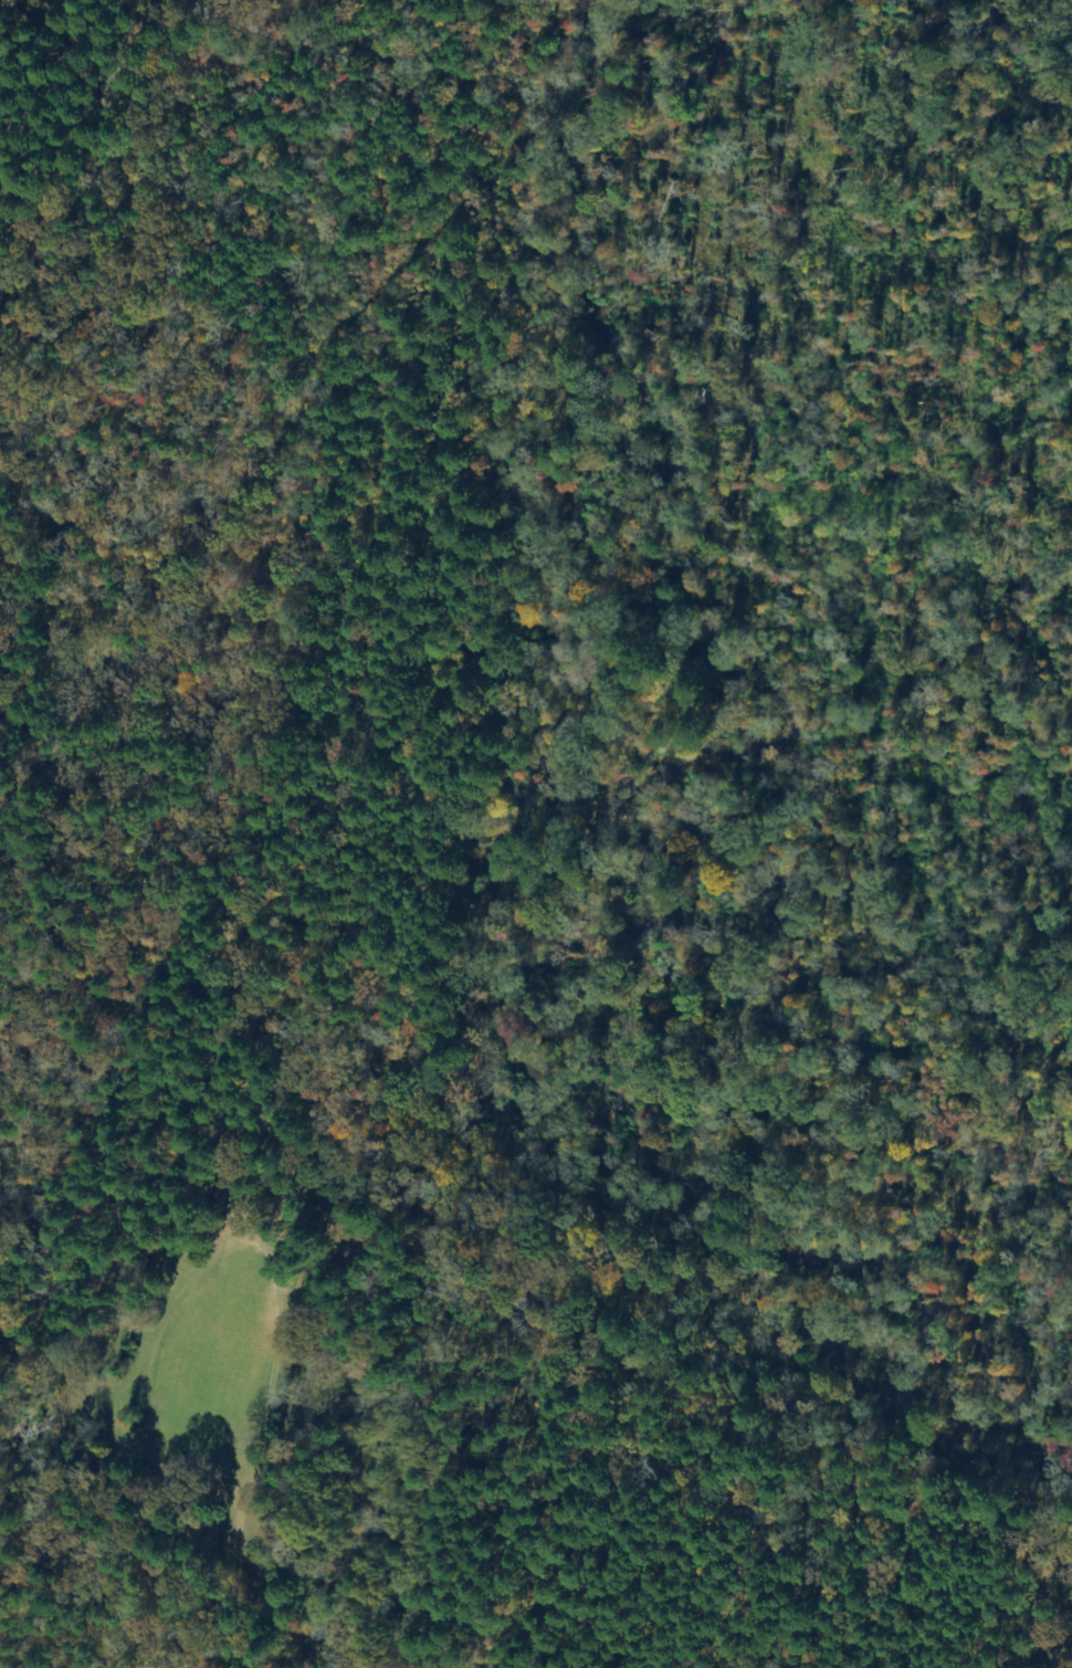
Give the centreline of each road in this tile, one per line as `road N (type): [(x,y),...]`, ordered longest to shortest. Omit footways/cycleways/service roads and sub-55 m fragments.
road 1 (residential): [(0,1345),(179,1540),(256,1667)]

